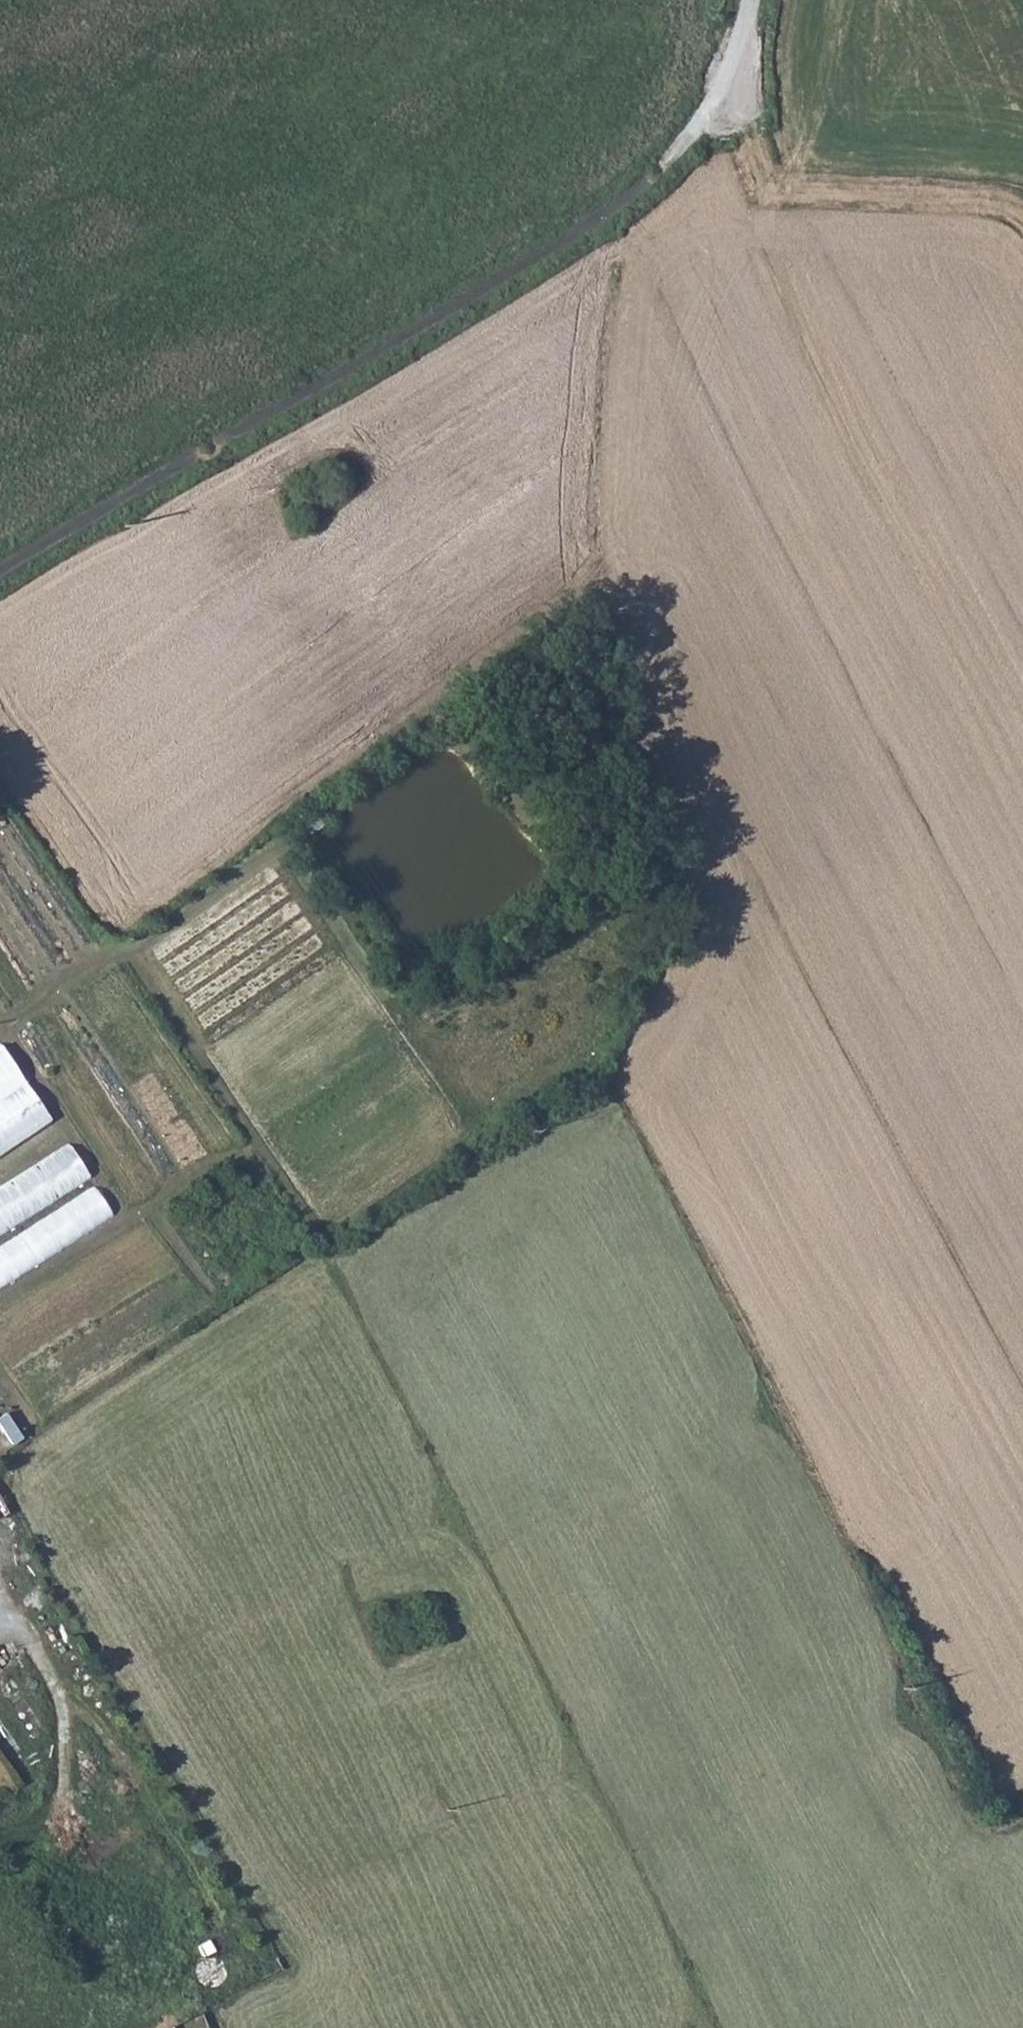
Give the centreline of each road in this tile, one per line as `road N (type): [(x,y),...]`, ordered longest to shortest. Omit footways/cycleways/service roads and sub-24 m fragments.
road 1 (track): [(721,97),(770,193),(762,233),(1022,210)]
road 2 (unclassified): [(751,0),(721,97),(660,170)]

